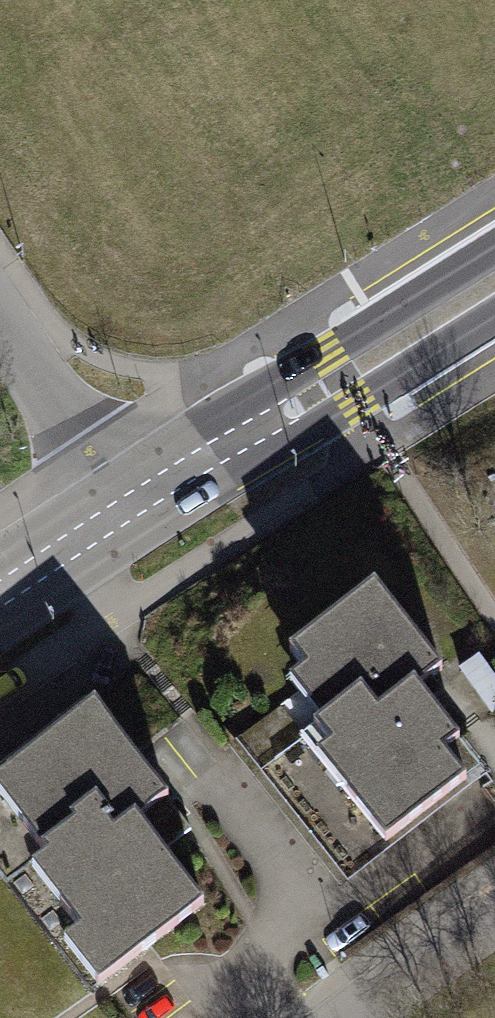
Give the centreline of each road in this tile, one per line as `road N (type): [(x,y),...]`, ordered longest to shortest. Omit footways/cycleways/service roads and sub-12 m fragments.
road 1 (secondary): [(122,515),(335,376),(494,285)]
road 2 (residential): [(0,325),(122,515)]
road 3 (residential): [(357,1017),(494,910)]
road 4 (secondary): [(0,597),(122,515)]

